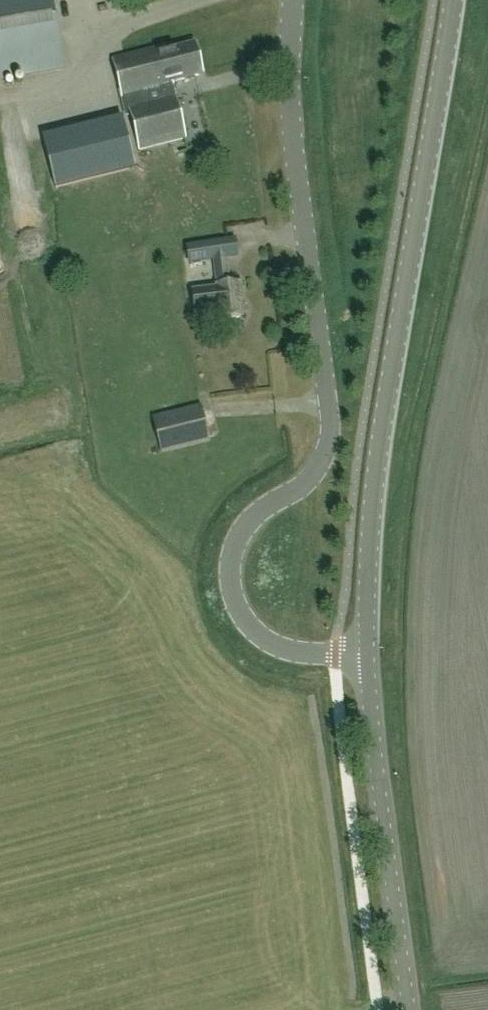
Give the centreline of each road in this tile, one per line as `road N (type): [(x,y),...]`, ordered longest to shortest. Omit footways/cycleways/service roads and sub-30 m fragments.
road 1 (unclassified): [(368,656),(285,650),(253,629),(233,585),(236,547),(247,530),(310,483),(333,440),(294,131),(295,0)]
road 2 (tertiary): [(368,656),(376,457),(449,0)]
road 3 (tertiary): [(408,1009),(368,656)]

